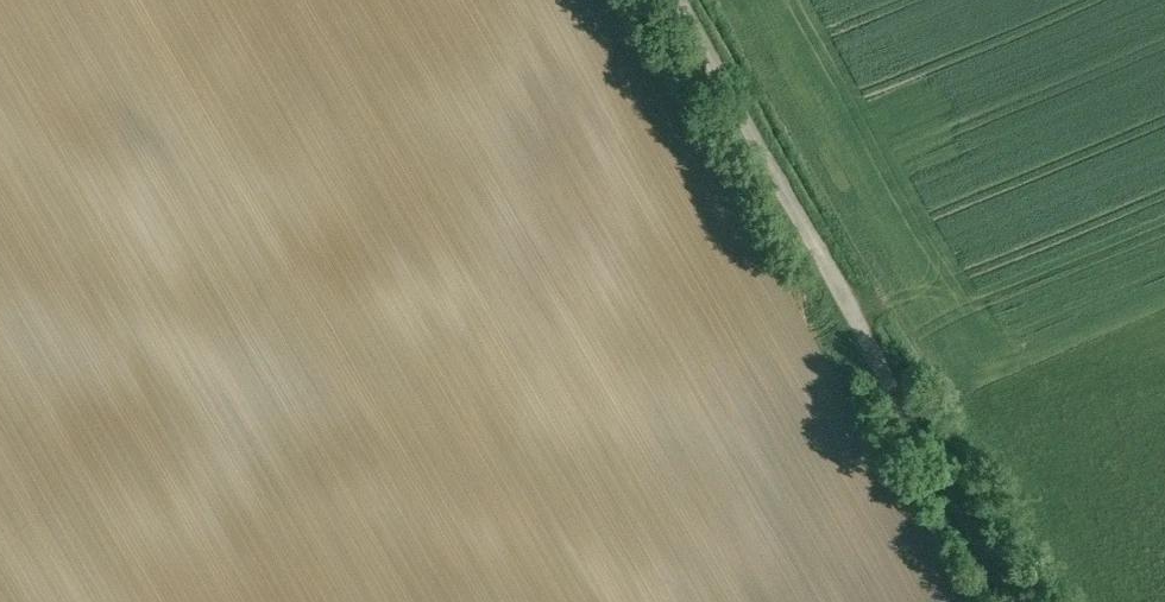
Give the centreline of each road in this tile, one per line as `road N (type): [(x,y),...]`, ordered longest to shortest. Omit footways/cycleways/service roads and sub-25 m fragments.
road 1 (track): [(1088,601),(749,0)]

